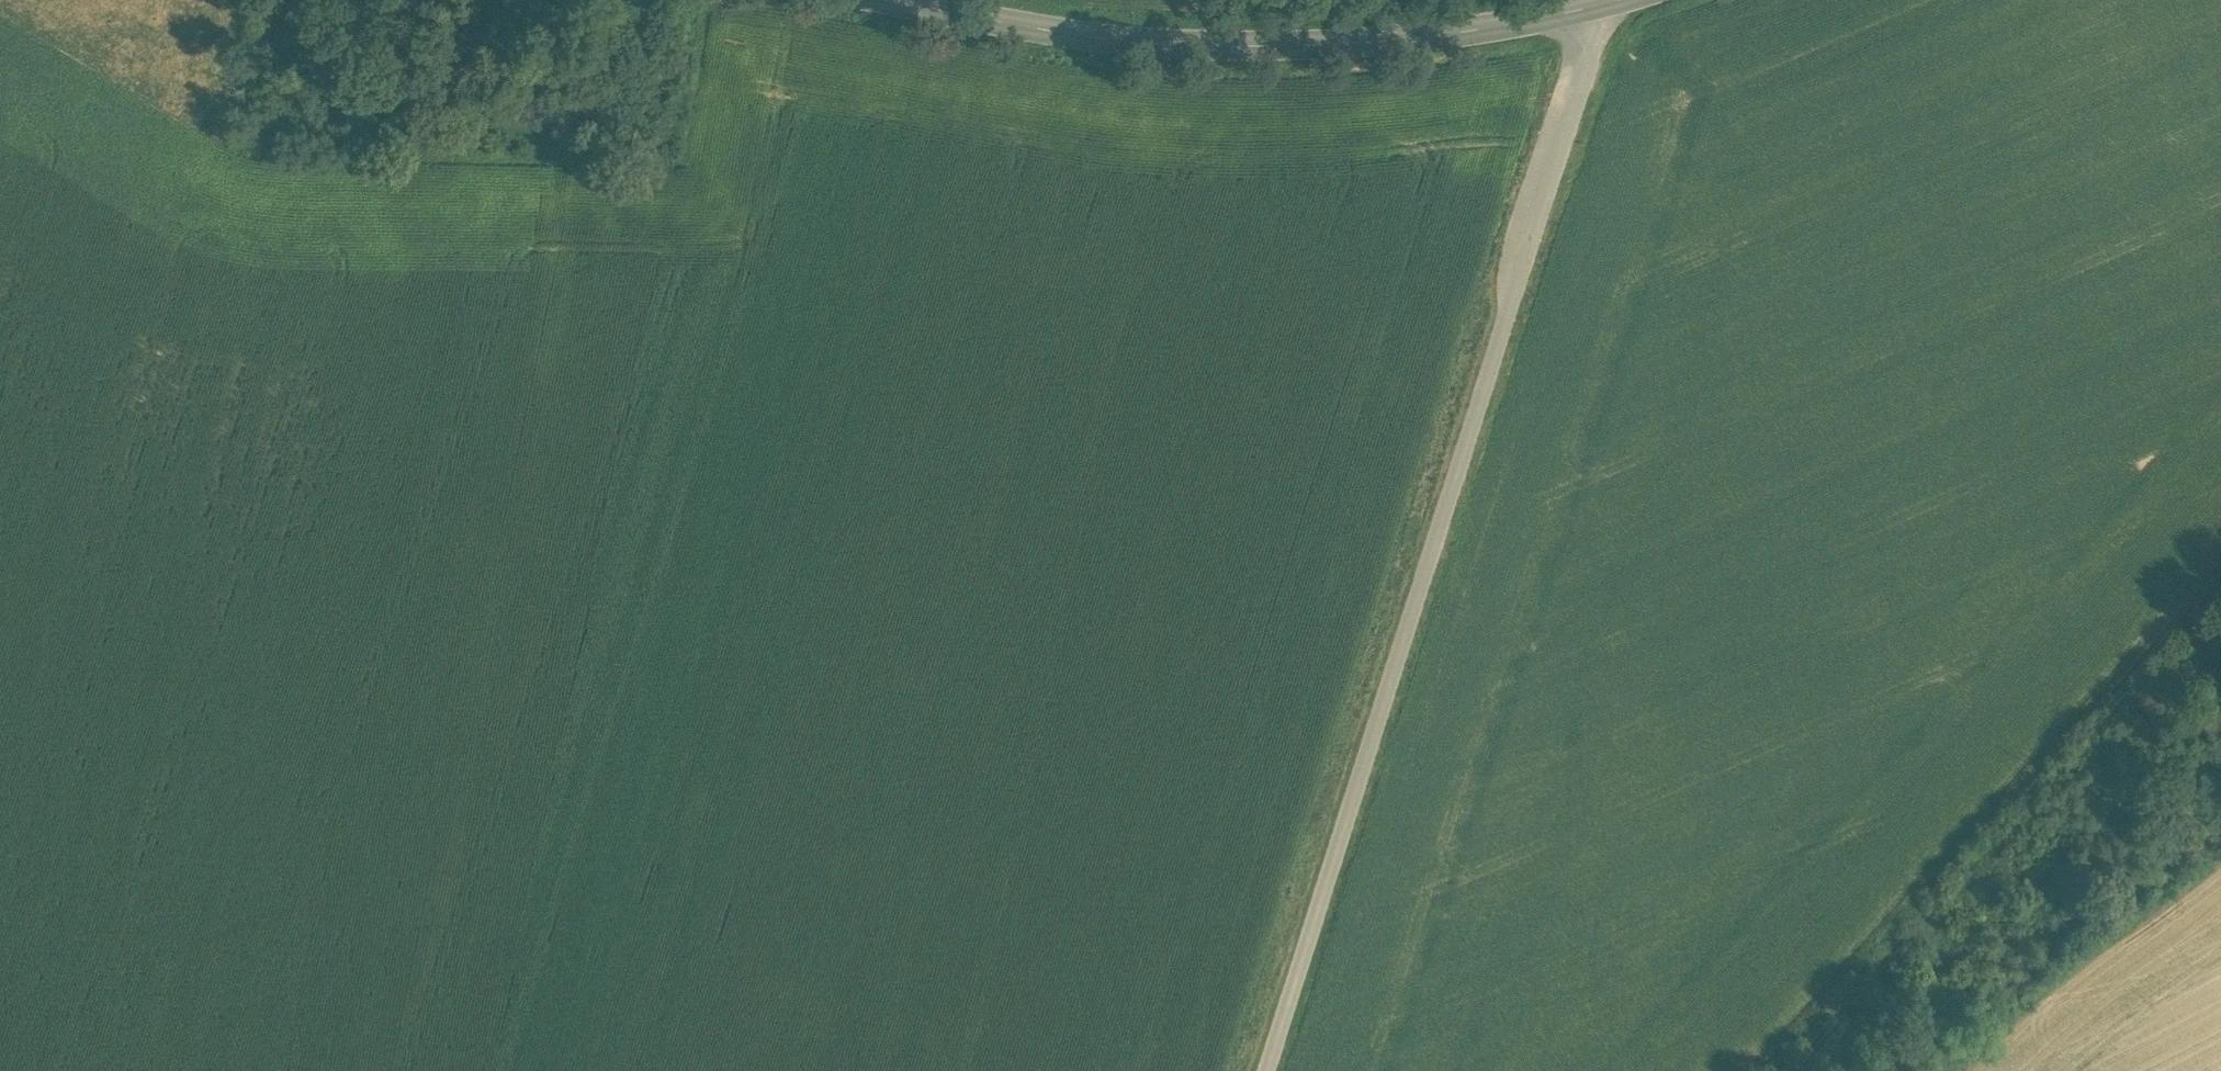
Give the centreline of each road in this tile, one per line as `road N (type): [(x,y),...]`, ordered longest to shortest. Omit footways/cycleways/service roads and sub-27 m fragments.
road 1 (track): [(1596,7),(1597,60),(1258,1070)]
road 2 (secondary): [(895,0),(1086,33),(1279,42),(1495,26),(1616,0)]

